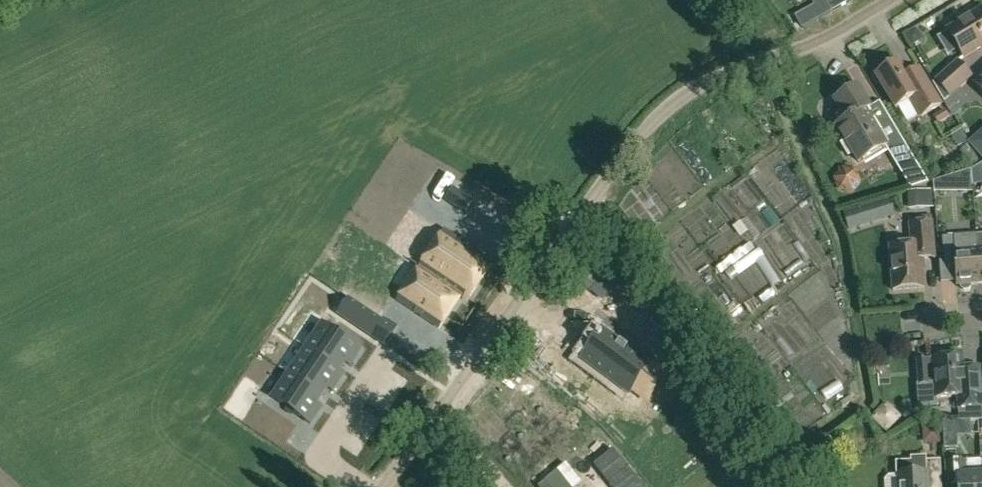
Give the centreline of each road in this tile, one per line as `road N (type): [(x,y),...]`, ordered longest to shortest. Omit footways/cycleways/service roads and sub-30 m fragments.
road 1 (unclassified): [(379,486),(660,113),(720,72),(802,45),(886,0)]

